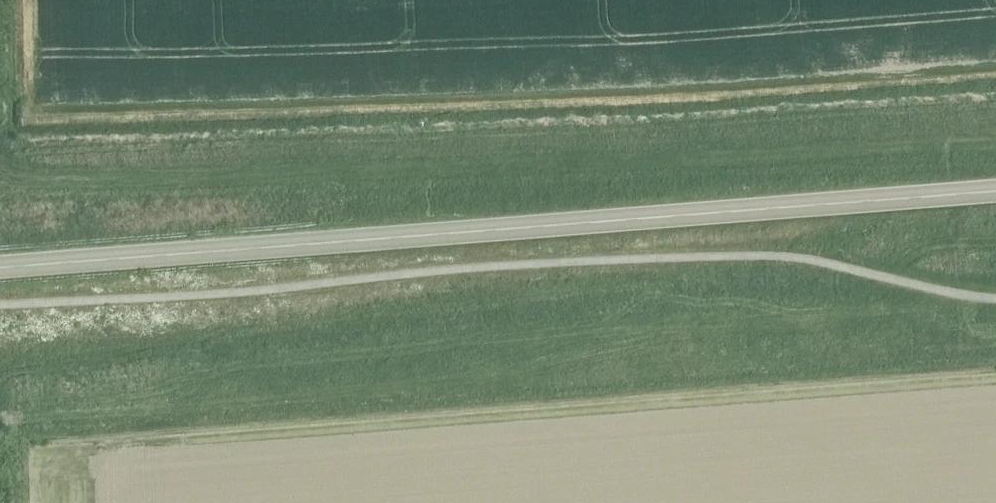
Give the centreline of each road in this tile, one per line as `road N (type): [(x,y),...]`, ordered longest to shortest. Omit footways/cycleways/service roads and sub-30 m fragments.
road 1 (tertiary): [(995,187),(0,264)]

